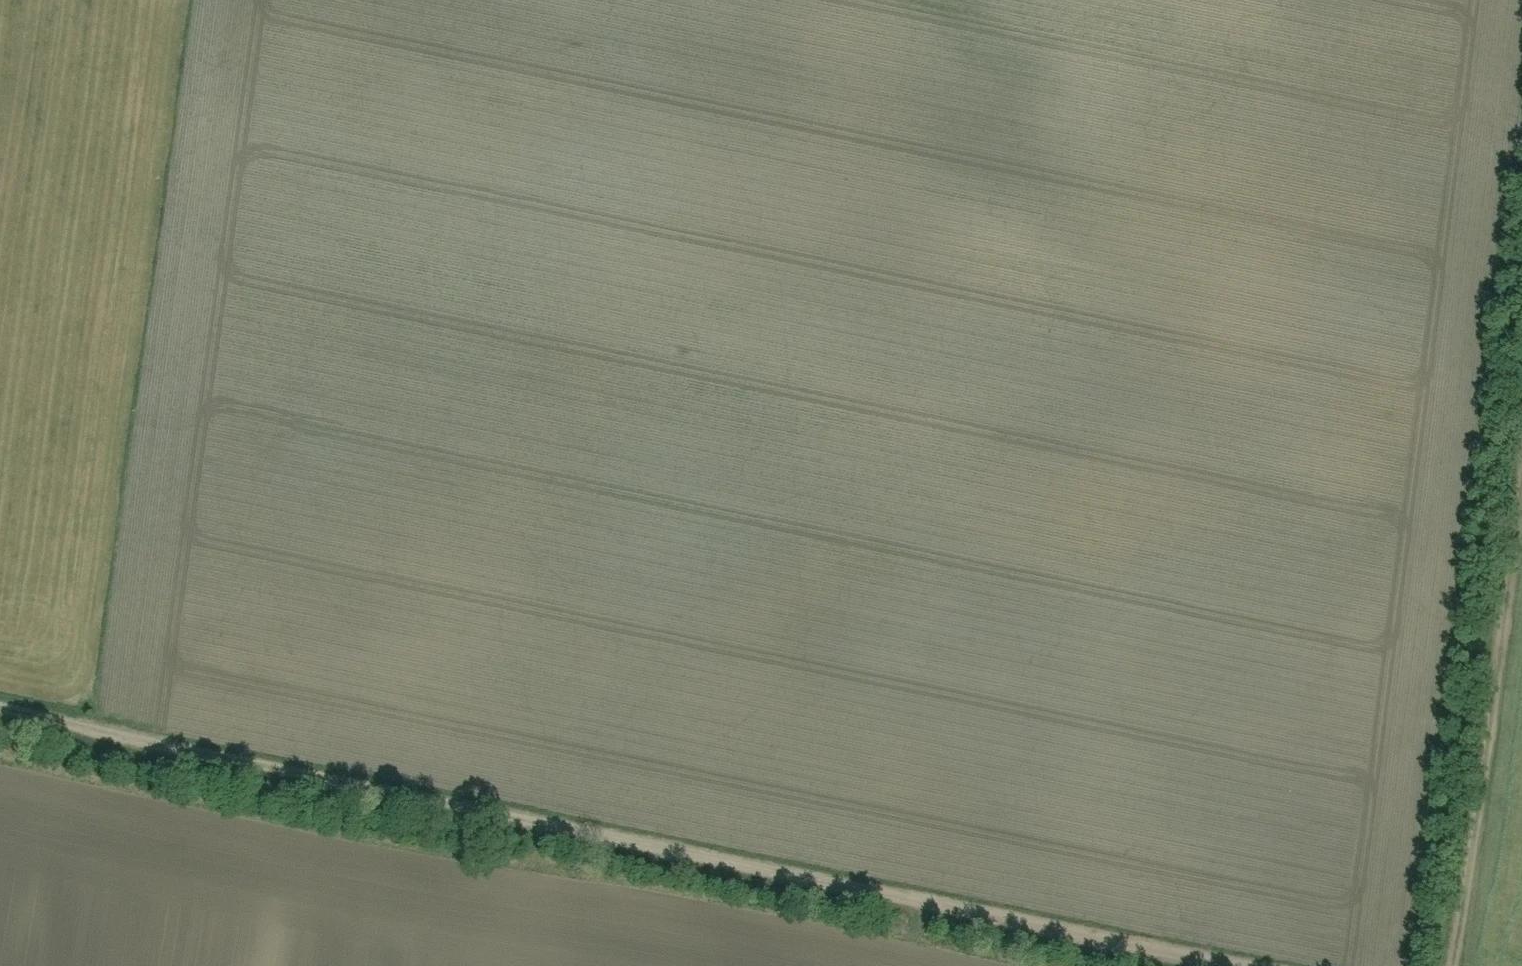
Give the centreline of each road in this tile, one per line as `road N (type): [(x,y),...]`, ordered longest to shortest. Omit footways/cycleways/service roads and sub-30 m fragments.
road 1 (unclassified): [(1210,965),(0,718)]
road 2 (unclassified): [(1521,469),(1453,965)]

